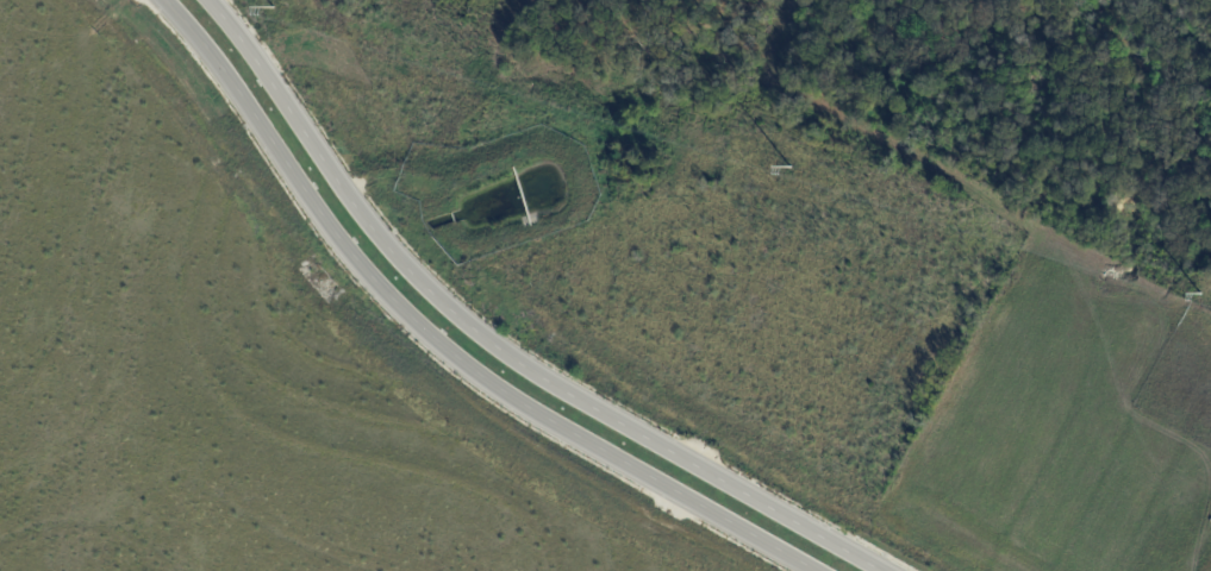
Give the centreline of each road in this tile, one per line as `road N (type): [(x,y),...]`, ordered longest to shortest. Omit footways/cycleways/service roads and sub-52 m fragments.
road 1 (secondary): [(884,570),(582,402),(437,299),(375,234),(212,0)]
road 2 (secondary): [(163,0),(237,90),(343,253),(401,318),(476,378),(566,434),(812,570)]

